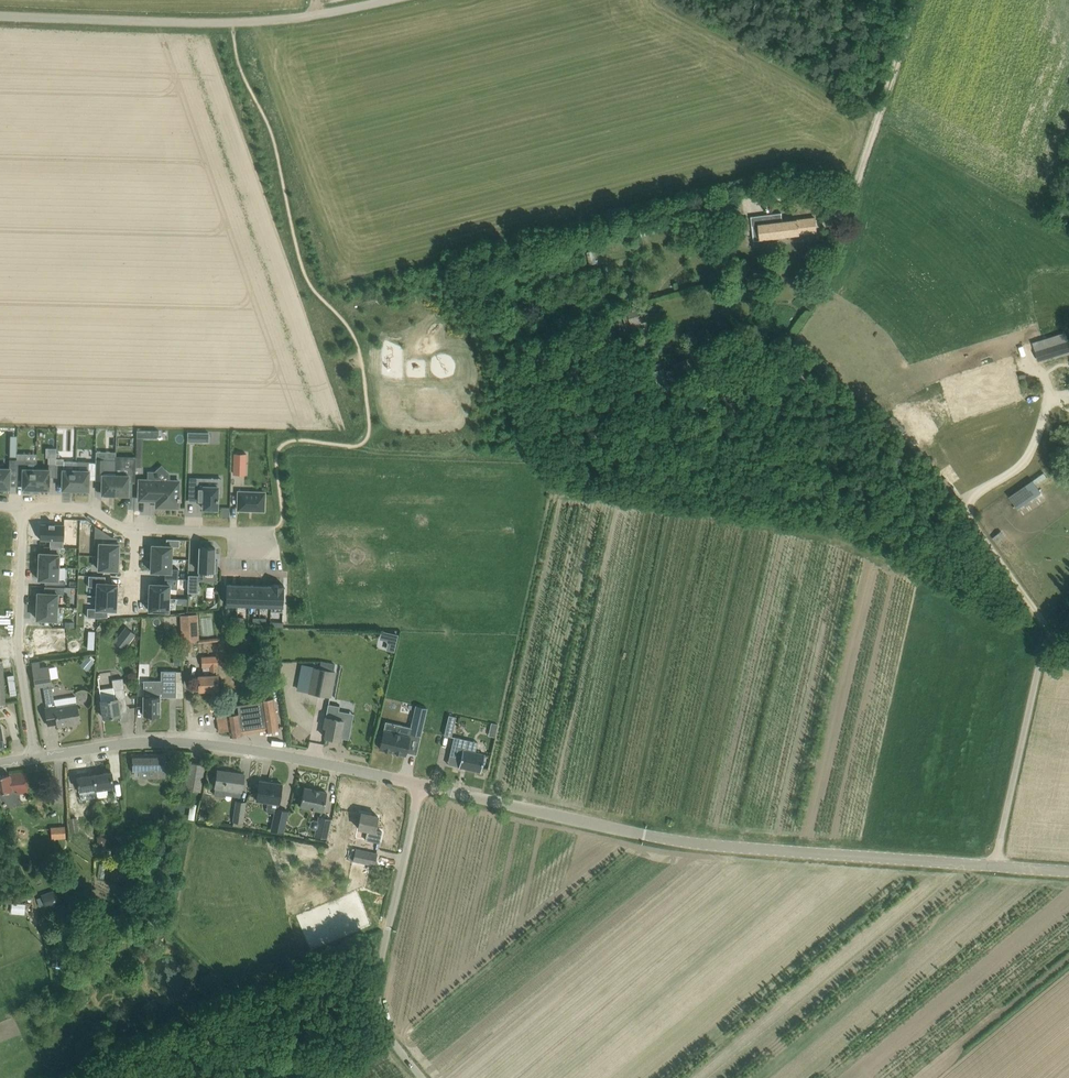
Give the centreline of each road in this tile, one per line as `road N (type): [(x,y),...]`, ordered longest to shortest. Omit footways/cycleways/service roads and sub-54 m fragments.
road 1 (tertiary): [(996,866),(696,843),(421,785)]
road 2 (unclassified): [(0,21),(267,20),(400,0)]
road 3 (tertiary): [(33,758),(197,743),(421,785)]
road 4 (unclassified): [(425,1077),(382,1026),(375,984),(421,785)]
road 5 (unclassified): [(996,866),(1043,664),(1068,624)]
road 6 (residential): [(33,758),(17,649),(24,506)]
road 7 (residential): [(24,506),(86,510),(112,525),(164,531),(270,532)]
road 8 (track): [(918,0),(851,223)]

